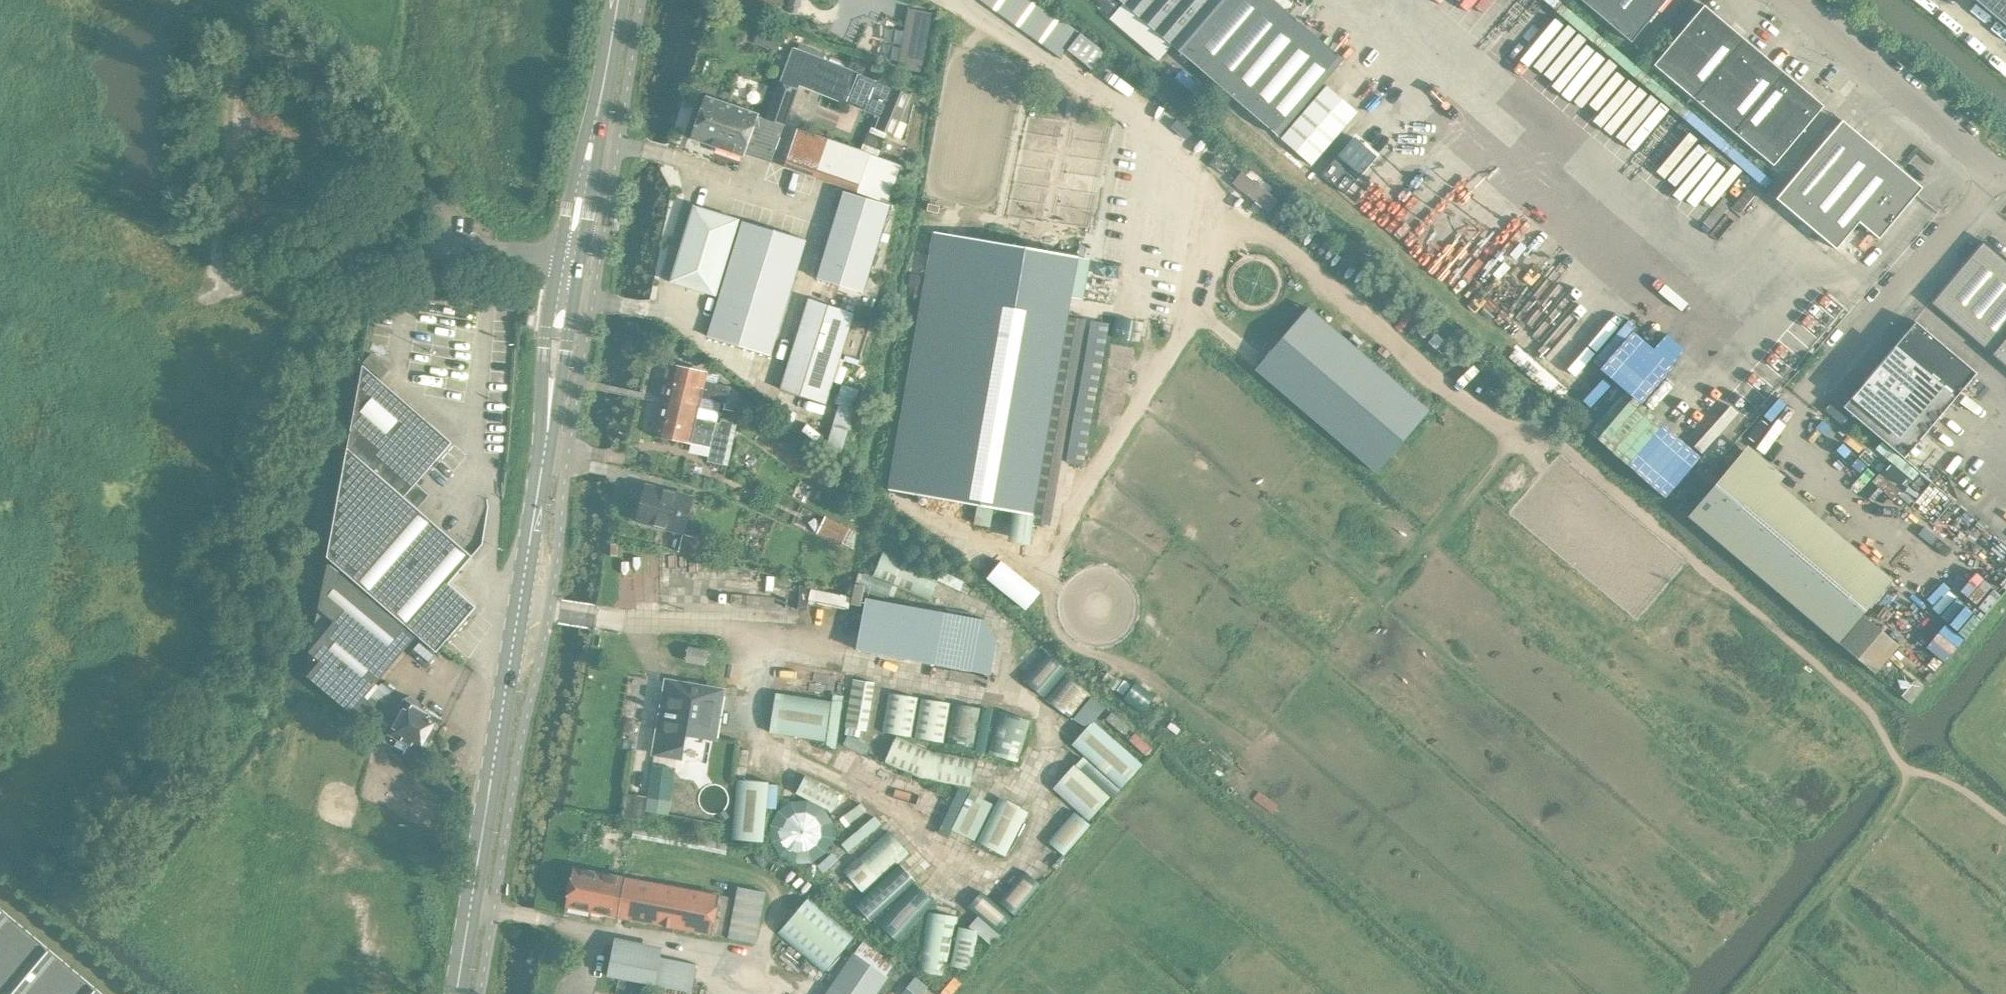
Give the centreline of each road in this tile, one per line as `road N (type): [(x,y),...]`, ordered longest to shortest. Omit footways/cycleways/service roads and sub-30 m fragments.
road 1 (track): [(1187,174),(1512,440),(1545,431),(1878,721),(1905,768)]
road 2 (tertiary): [(543,448),(455,993)]
road 3 (tertiary): [(598,111),(584,136),(560,254),(543,448)]
road 4 (tertiary): [(543,448),(602,138),(598,111)]
road 5 (unclassified): [(1791,0),(2005,180)]

